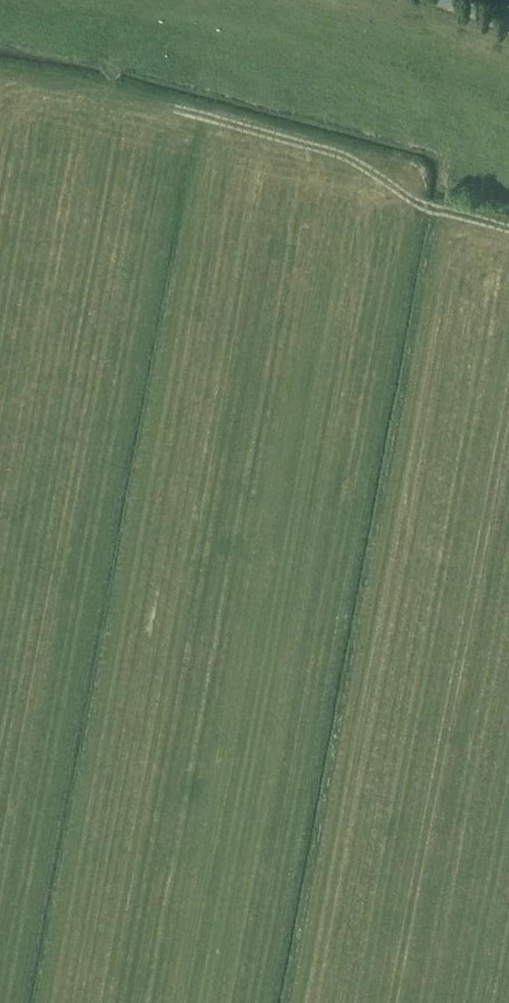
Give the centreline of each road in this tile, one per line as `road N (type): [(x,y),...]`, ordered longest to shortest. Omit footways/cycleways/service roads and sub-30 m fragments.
road 1 (track): [(508,229),(417,202),(347,155),(175,110)]

